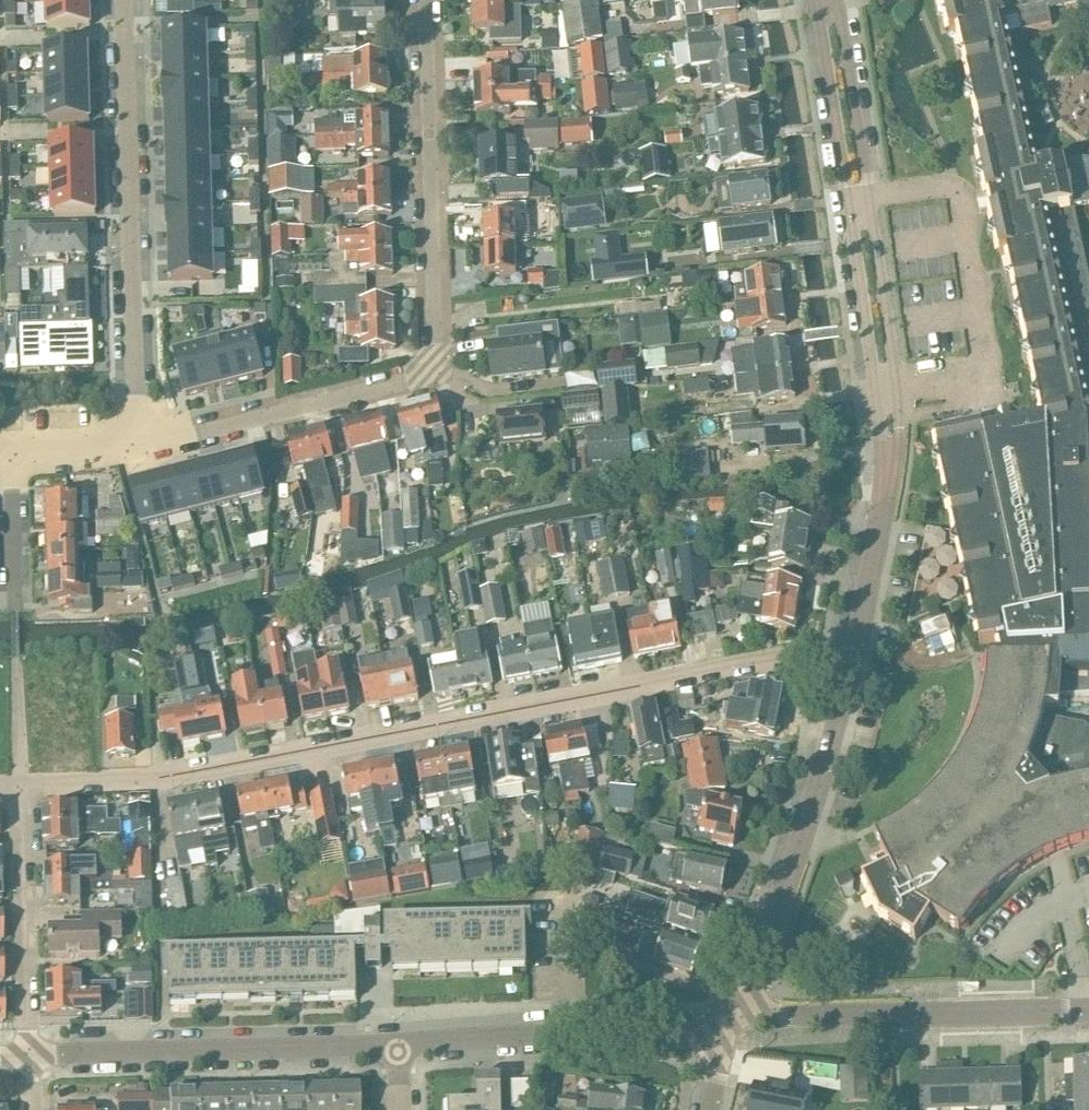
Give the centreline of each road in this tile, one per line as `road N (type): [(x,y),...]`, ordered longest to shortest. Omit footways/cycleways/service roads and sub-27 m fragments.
road 1 (residential): [(22,786),(186,776),(816,652),(850,656)]
road 2 (residential): [(426,0),(439,376),(138,446)]
road 3 (tertiary): [(850,656),(888,484),(888,436),(827,0)]
road 4 (residential): [(125,0),(138,446)]
road 5 (tertiary): [(739,1012),(813,801),(850,656)]
road 6 (residential): [(31,1056),(401,1041)]
road 7 (residential): [(1088,1006),(739,1012)]
road 8 (residential): [(401,1041),(647,1031),(723,1042)]
road 9 (residential): [(31,1056),(22,786)]
road 10 (residential): [(16,612),(9,457)]
road 11 (residential): [(9,457),(138,446)]
road 12 (residential): [(16,658),(22,786)]

